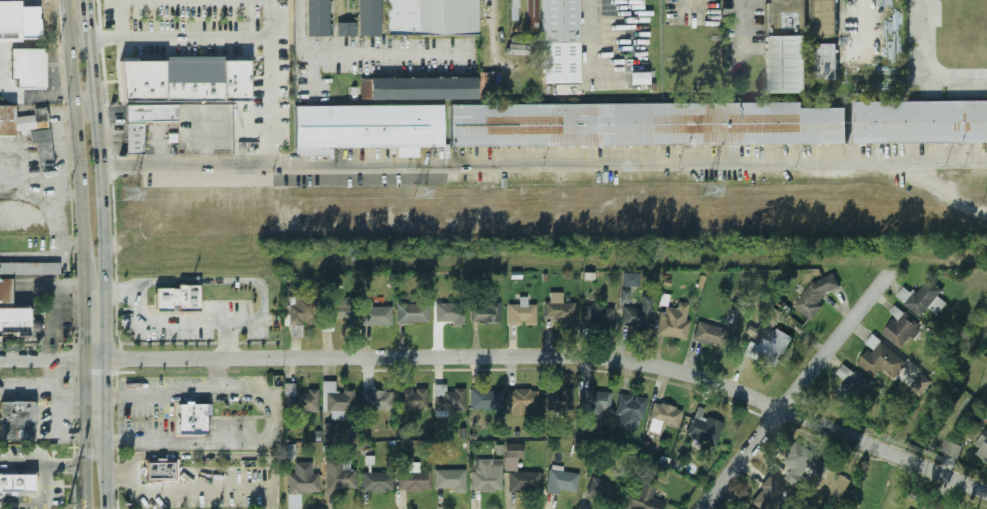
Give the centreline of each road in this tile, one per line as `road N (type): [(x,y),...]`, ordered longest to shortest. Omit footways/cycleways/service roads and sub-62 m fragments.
road 1 (residential): [(986,492),(732,387),(663,367),(581,357),(127,359)]
road 2 (secondary): [(103,359),(88,26)]
road 3 (residential): [(888,272),(703,508)]
road 4 (secondary): [(65,0),(81,235)]
road 5 (secondary): [(83,359),(84,508)]
road 6 (secondary): [(81,235),(83,359)]

